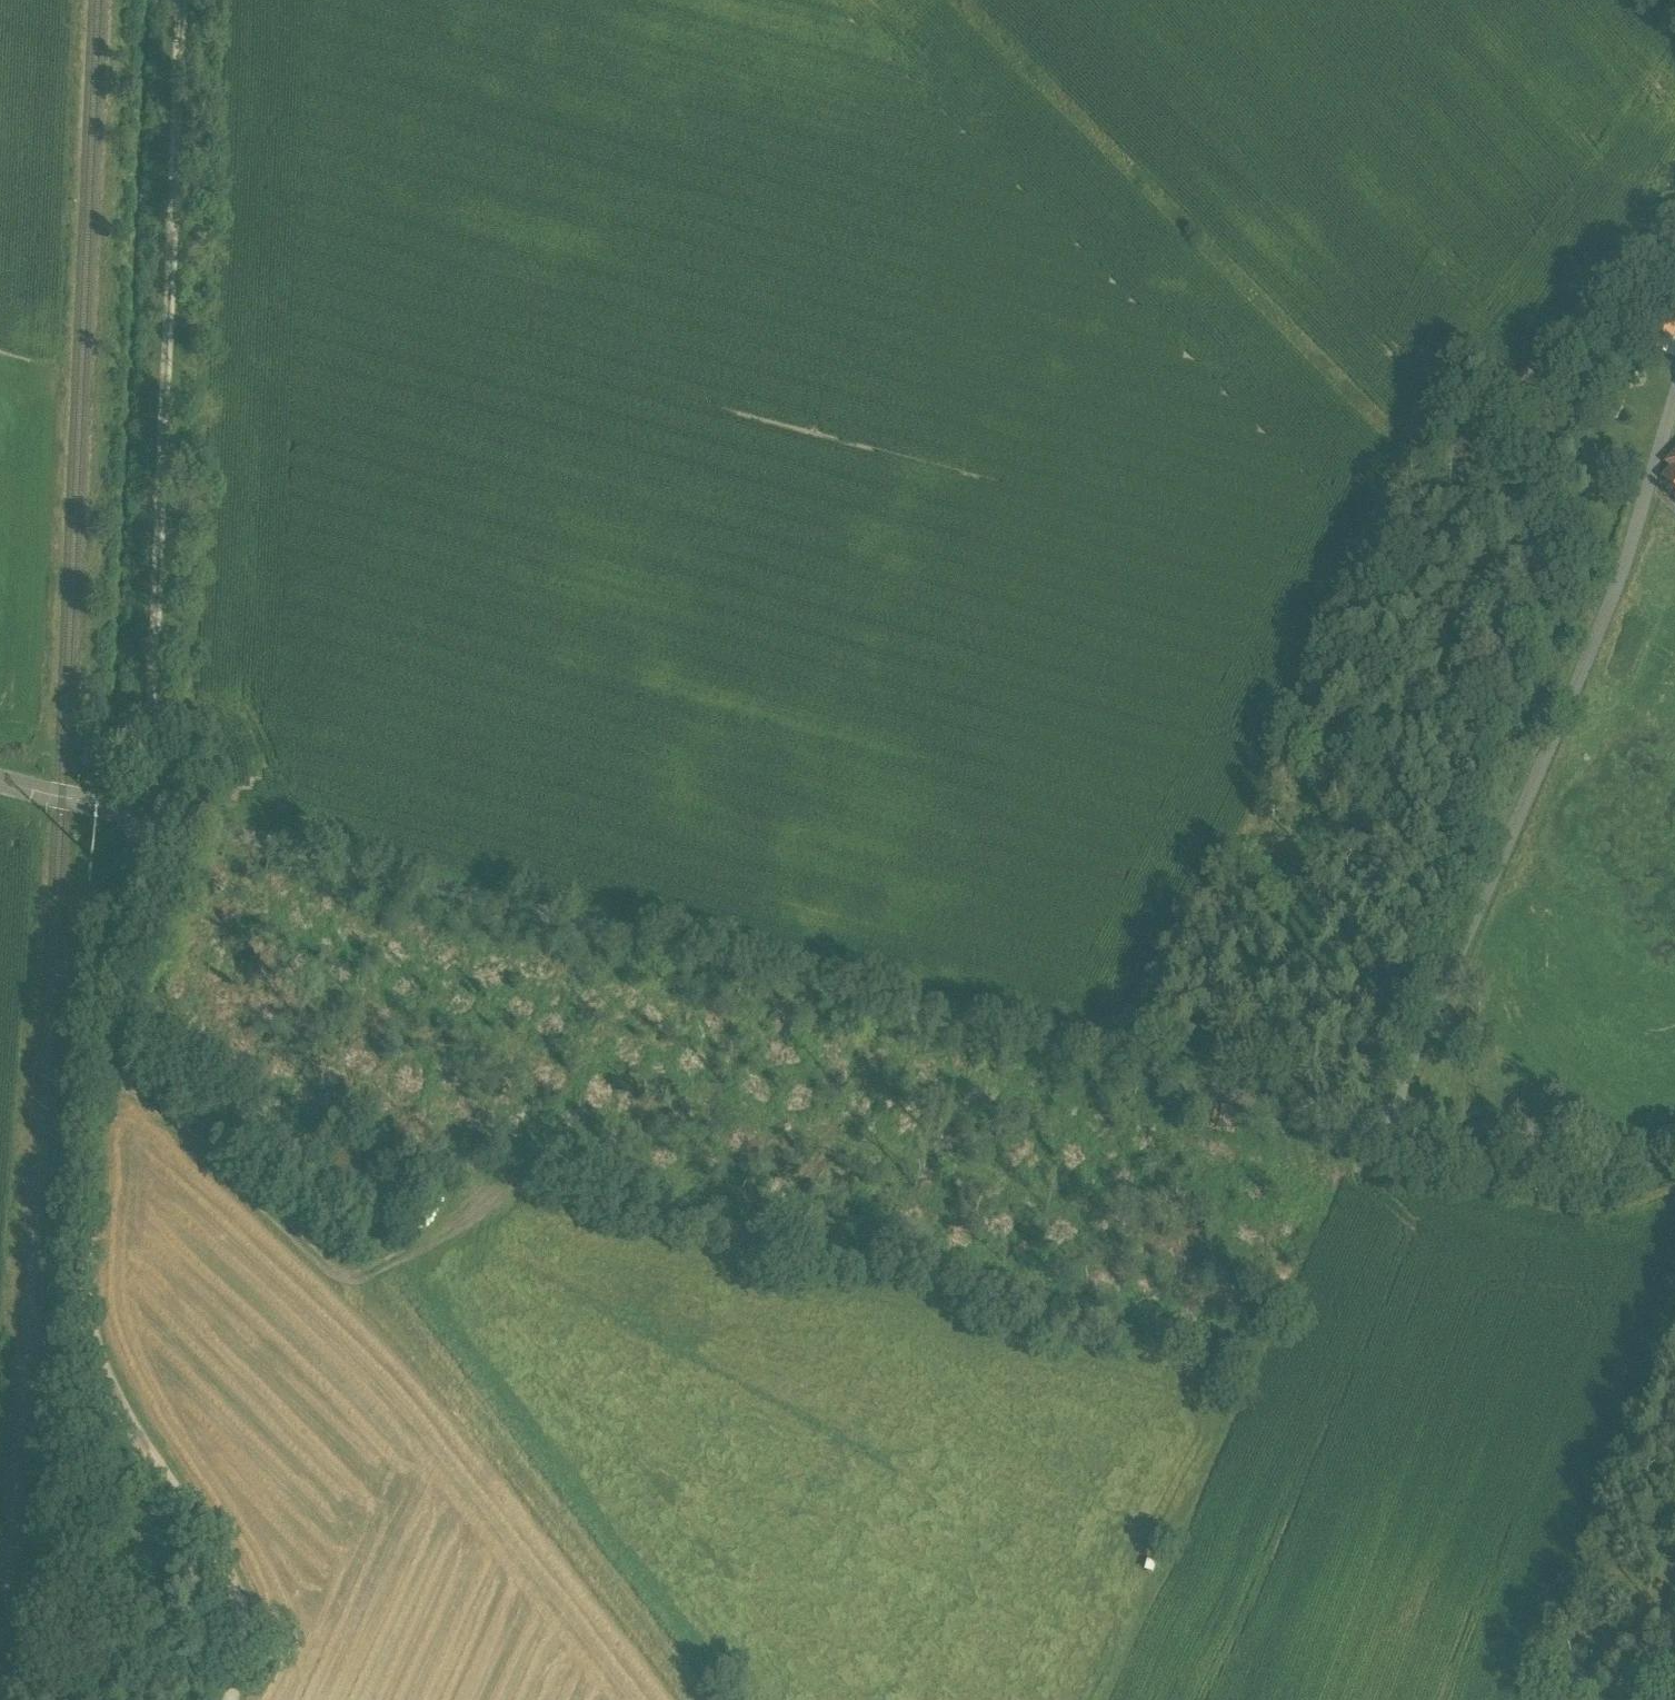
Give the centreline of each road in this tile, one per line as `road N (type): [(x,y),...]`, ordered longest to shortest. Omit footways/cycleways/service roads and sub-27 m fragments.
road 1 (unclassified): [(0,780),(1462,1148),(1600,1155),(1674,1145)]
road 2 (track): [(225,1699),(246,1650),(249,1615),(234,1567),(117,1391),(93,1340),(85,1248),(112,810)]
road 3 (track): [(155,820),(192,0)]

